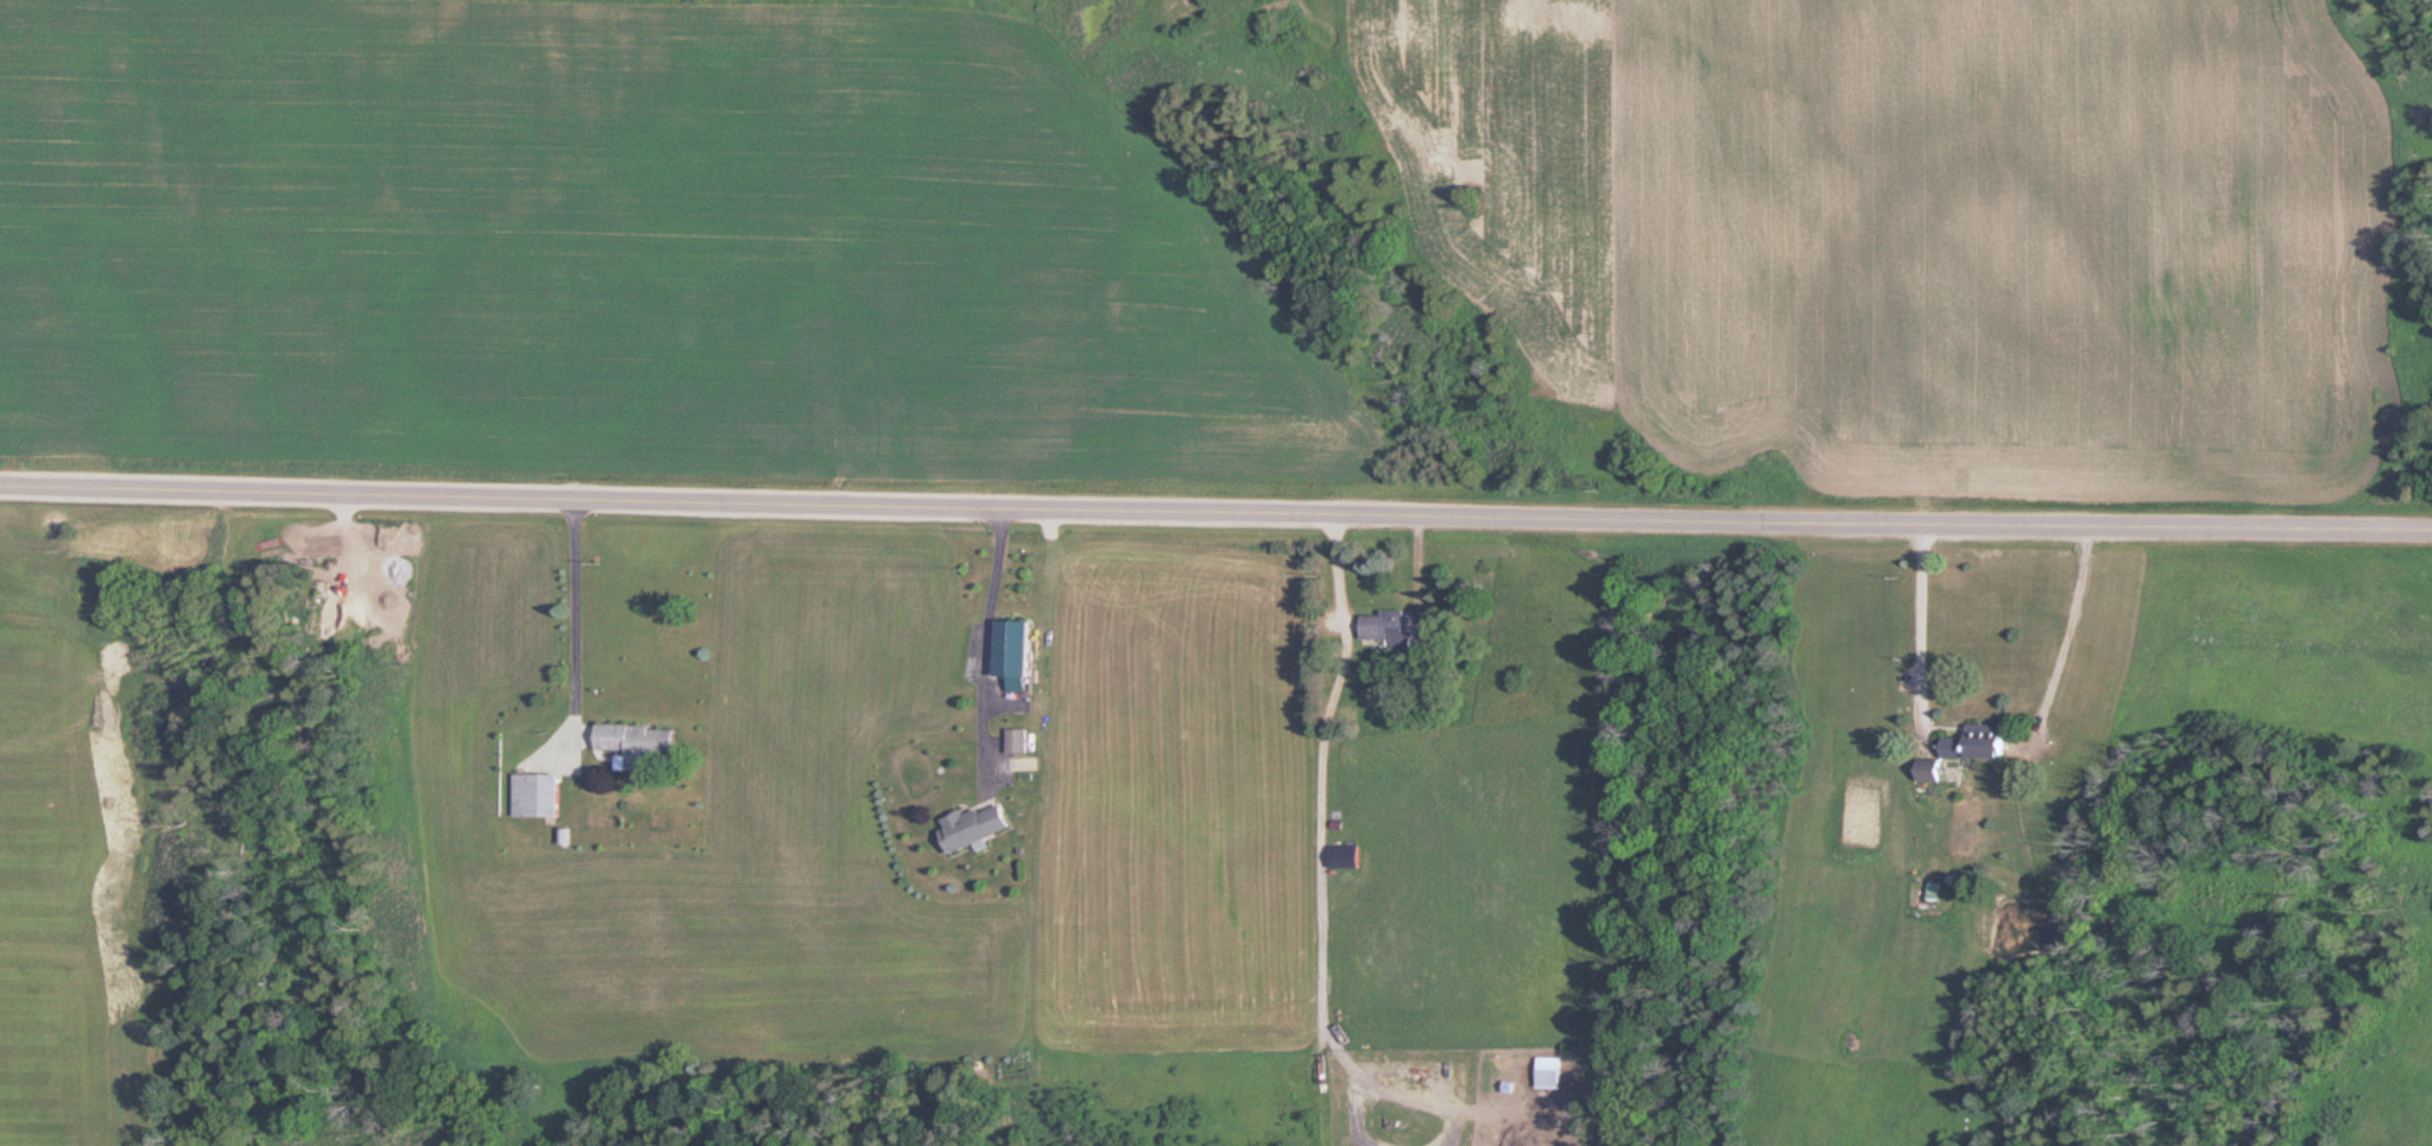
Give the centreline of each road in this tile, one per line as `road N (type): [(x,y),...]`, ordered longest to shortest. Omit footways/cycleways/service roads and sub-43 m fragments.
road 1 (residential): [(0,480),(1581,519),(2431,529)]

